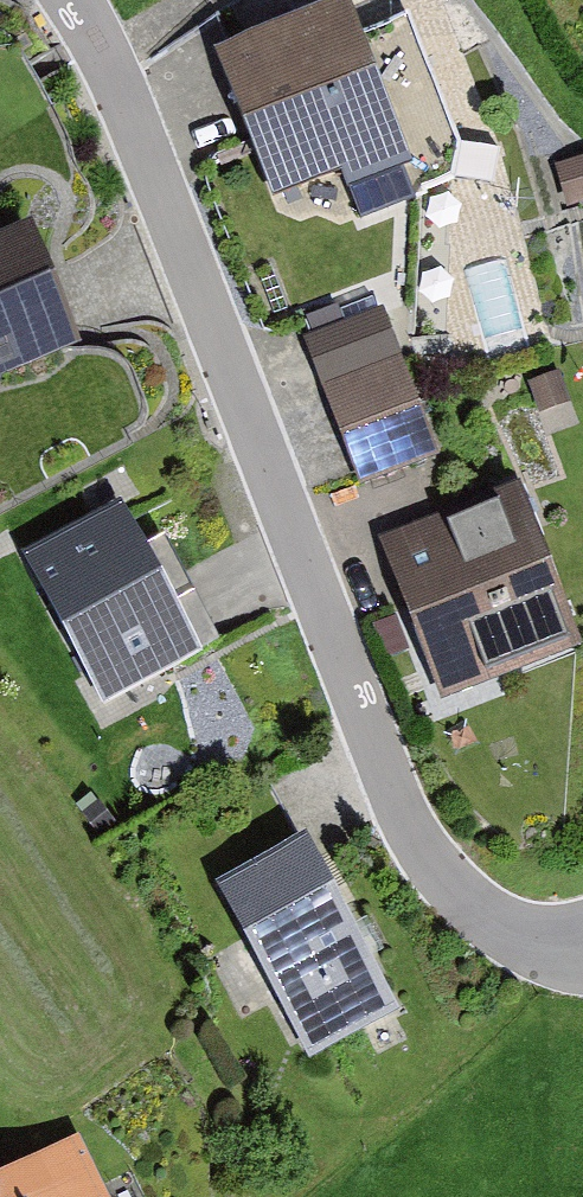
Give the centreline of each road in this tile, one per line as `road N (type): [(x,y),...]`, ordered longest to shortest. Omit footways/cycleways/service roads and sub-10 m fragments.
road 1 (residential): [(72,0),(108,63),(420,850),(512,938),(582,949)]

